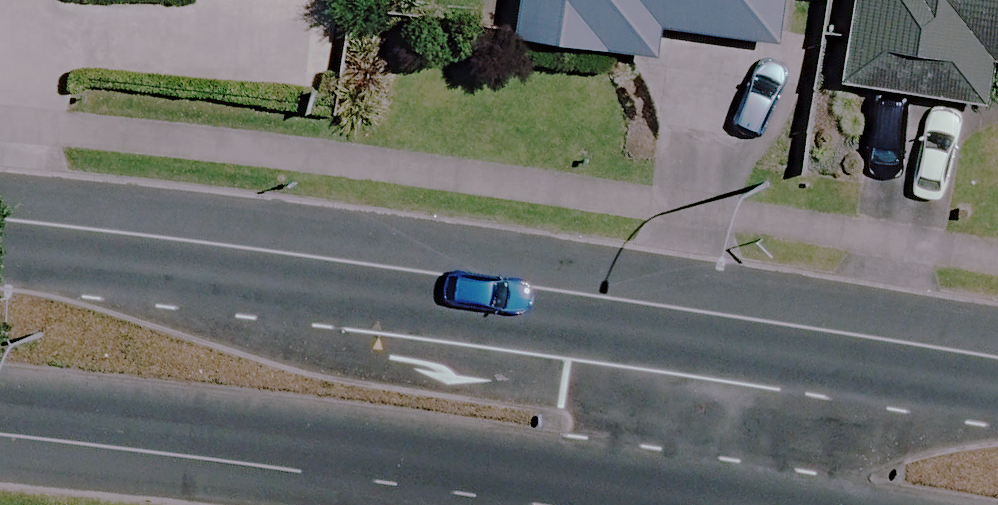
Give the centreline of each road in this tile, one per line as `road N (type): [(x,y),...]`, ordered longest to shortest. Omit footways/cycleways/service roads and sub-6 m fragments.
road 1 (secondary): [(0,243),(735,344)]
road 2 (secondary): [(707,502),(293,429),(0,403)]
road 3 (secondary): [(735,344),(997,391)]
road 4 (residential): [(707,502),(735,344)]

